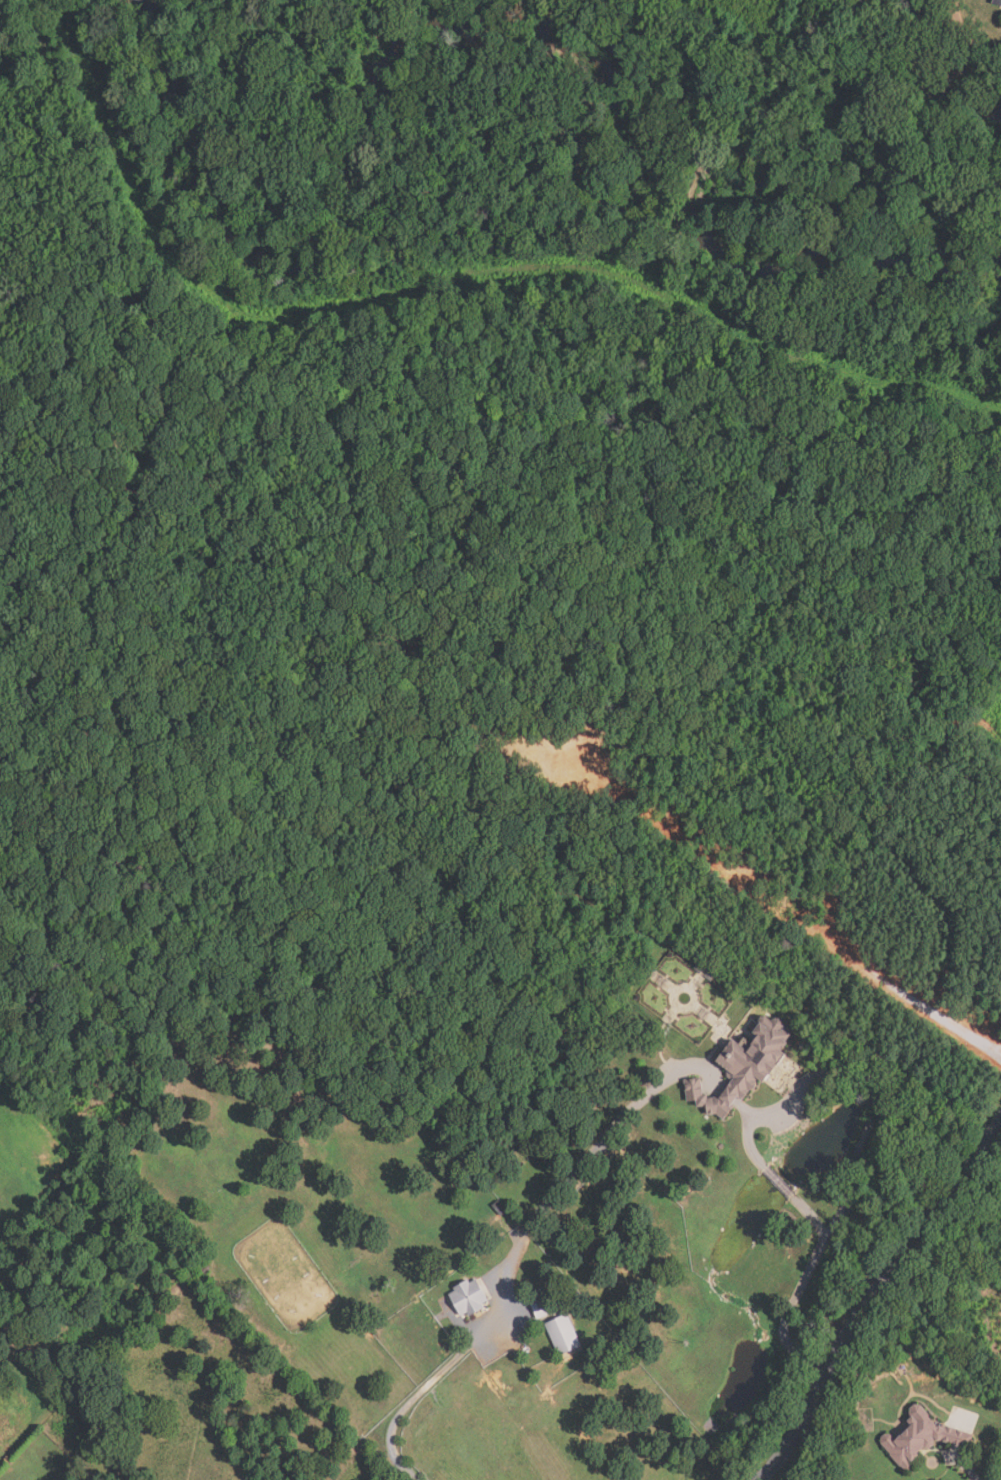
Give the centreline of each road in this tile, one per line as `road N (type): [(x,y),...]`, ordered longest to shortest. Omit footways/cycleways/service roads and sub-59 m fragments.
road 1 (residential): [(761,1479),(817,1400),(876,1289),(1000,1117)]

